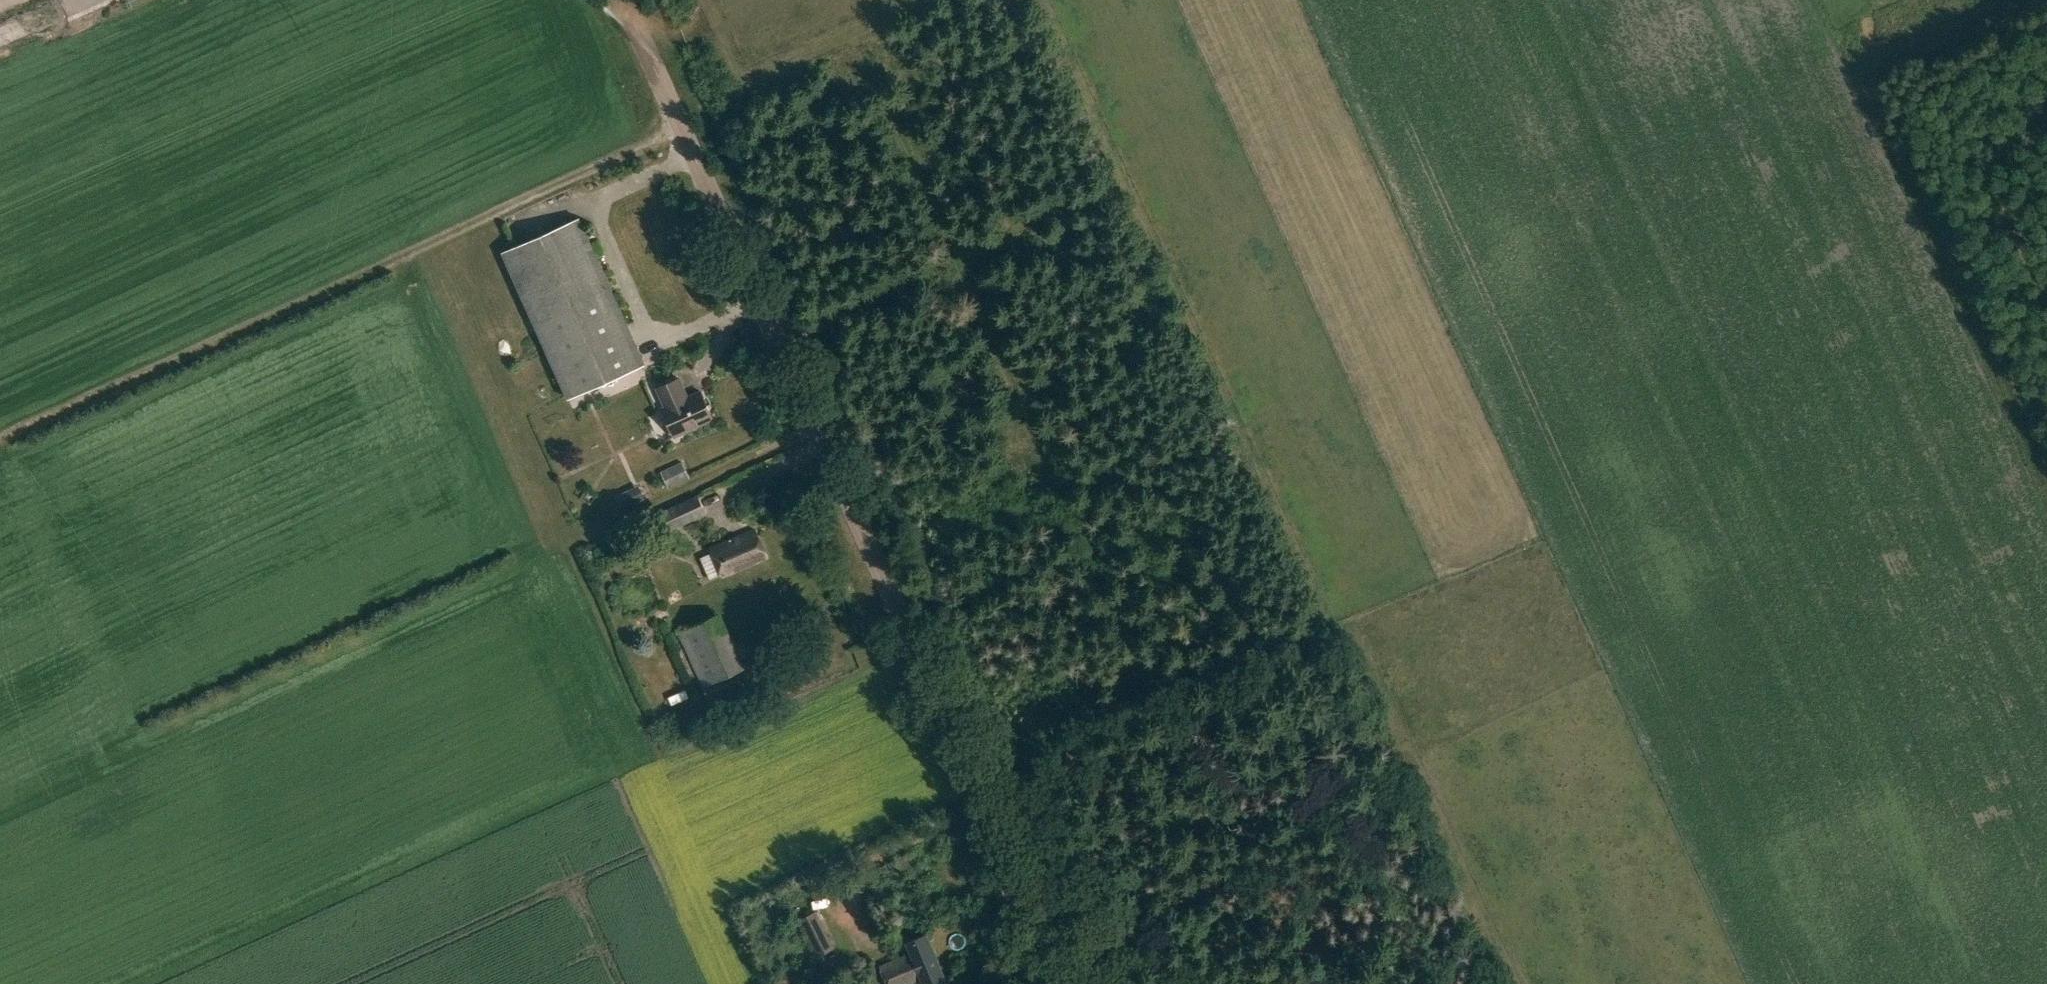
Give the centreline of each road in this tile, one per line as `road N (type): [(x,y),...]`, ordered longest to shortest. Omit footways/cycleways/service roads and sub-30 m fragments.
road 1 (tertiary): [(1069,983),(624,0)]

